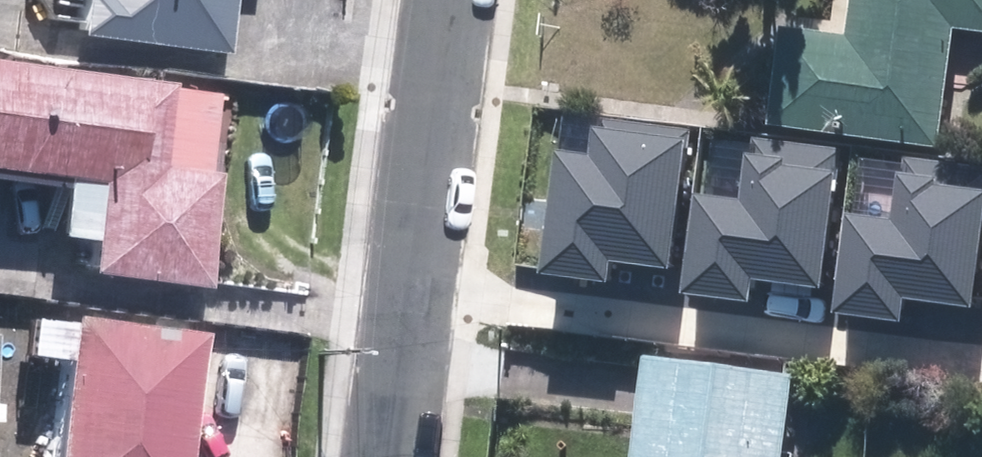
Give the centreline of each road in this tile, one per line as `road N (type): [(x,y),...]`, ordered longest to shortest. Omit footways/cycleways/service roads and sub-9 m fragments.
road 1 (residential): [(436,0),(376,456)]

